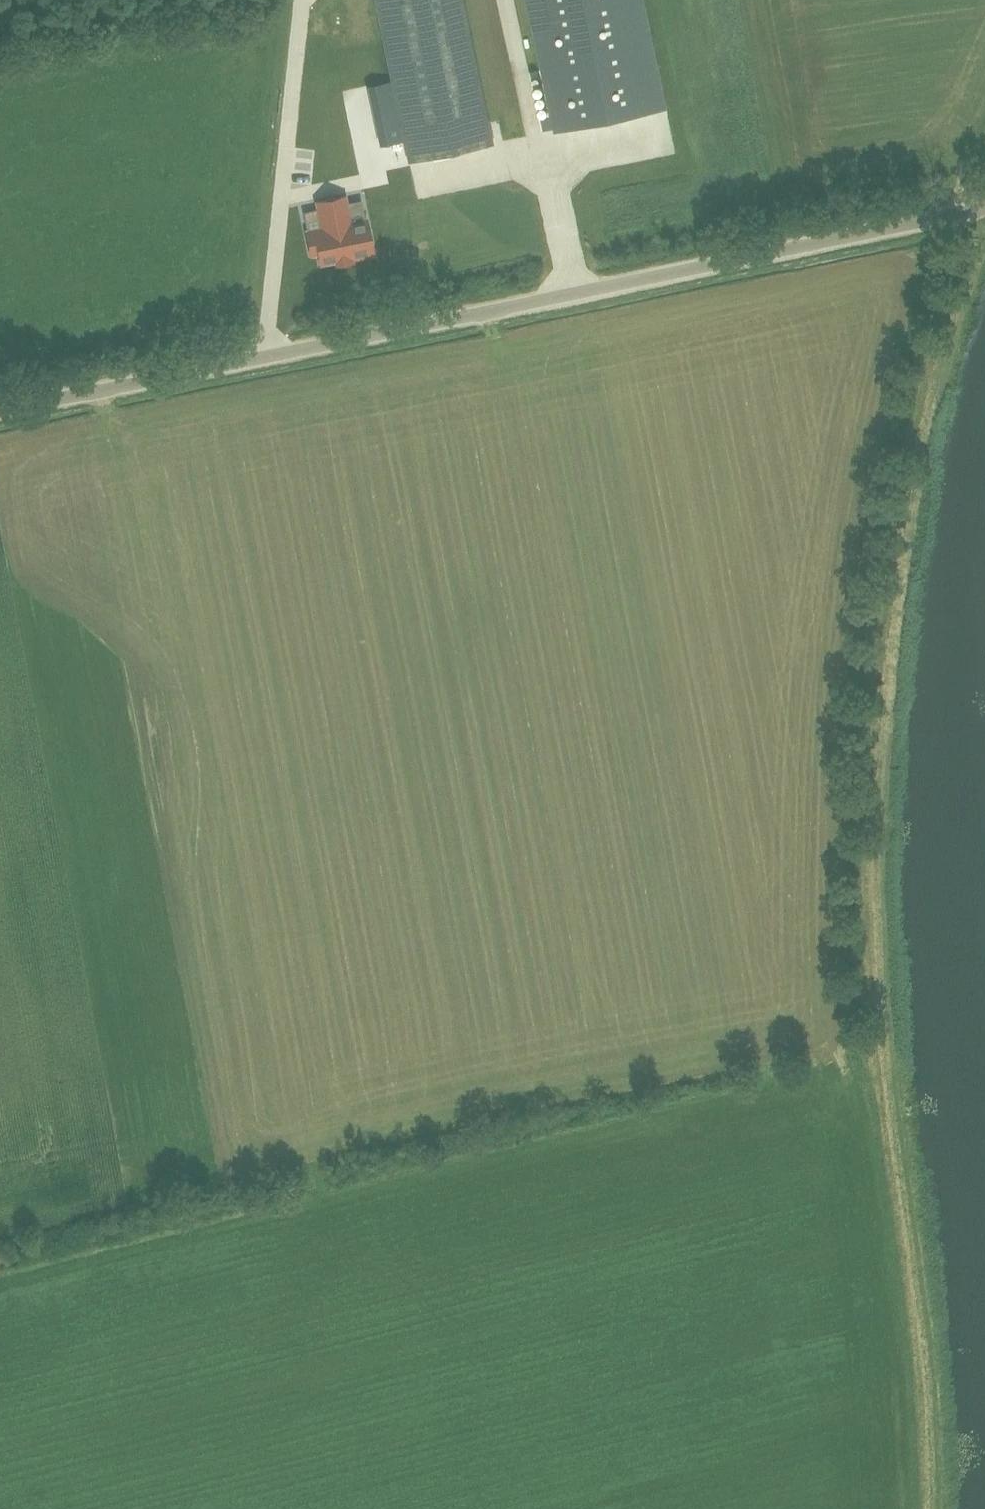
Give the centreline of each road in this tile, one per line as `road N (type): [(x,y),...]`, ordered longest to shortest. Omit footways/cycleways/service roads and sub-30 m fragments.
road 1 (unclassified): [(0,399),(984,202)]

